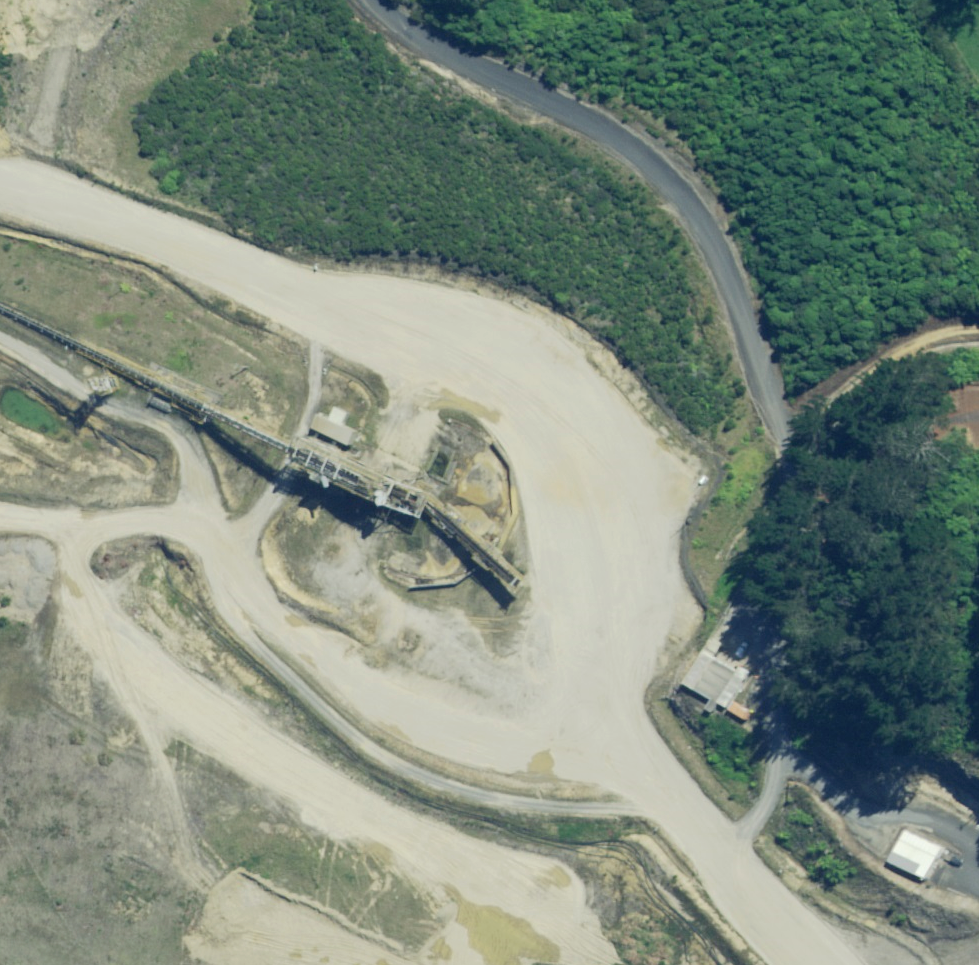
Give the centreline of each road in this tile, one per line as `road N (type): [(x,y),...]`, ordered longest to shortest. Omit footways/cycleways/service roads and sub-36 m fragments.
road 1 (track): [(0,180),(403,319),(508,370),(557,423),(582,495),(585,571),(561,628),(524,645),(448,639),(366,596),(340,562),(345,528)]
road 2 (track): [(370,0),(452,60),(612,139),(697,228),(727,294),(788,465),(784,509),(742,629),(766,668),(774,769),(756,820),(714,861)]
road 3 (track): [(814,964),(653,799),(615,771),(411,720),(300,641),(197,532),(163,519),(120,526),(0,520)]
road 4 (track): [(0,337),(104,402),(172,425),(195,450),(197,532)]
road 5 (track): [(226,565),(256,525),(310,402),(319,344),(316,293)]
road 6 (track): [(561,628),(568,708),(615,771)]

